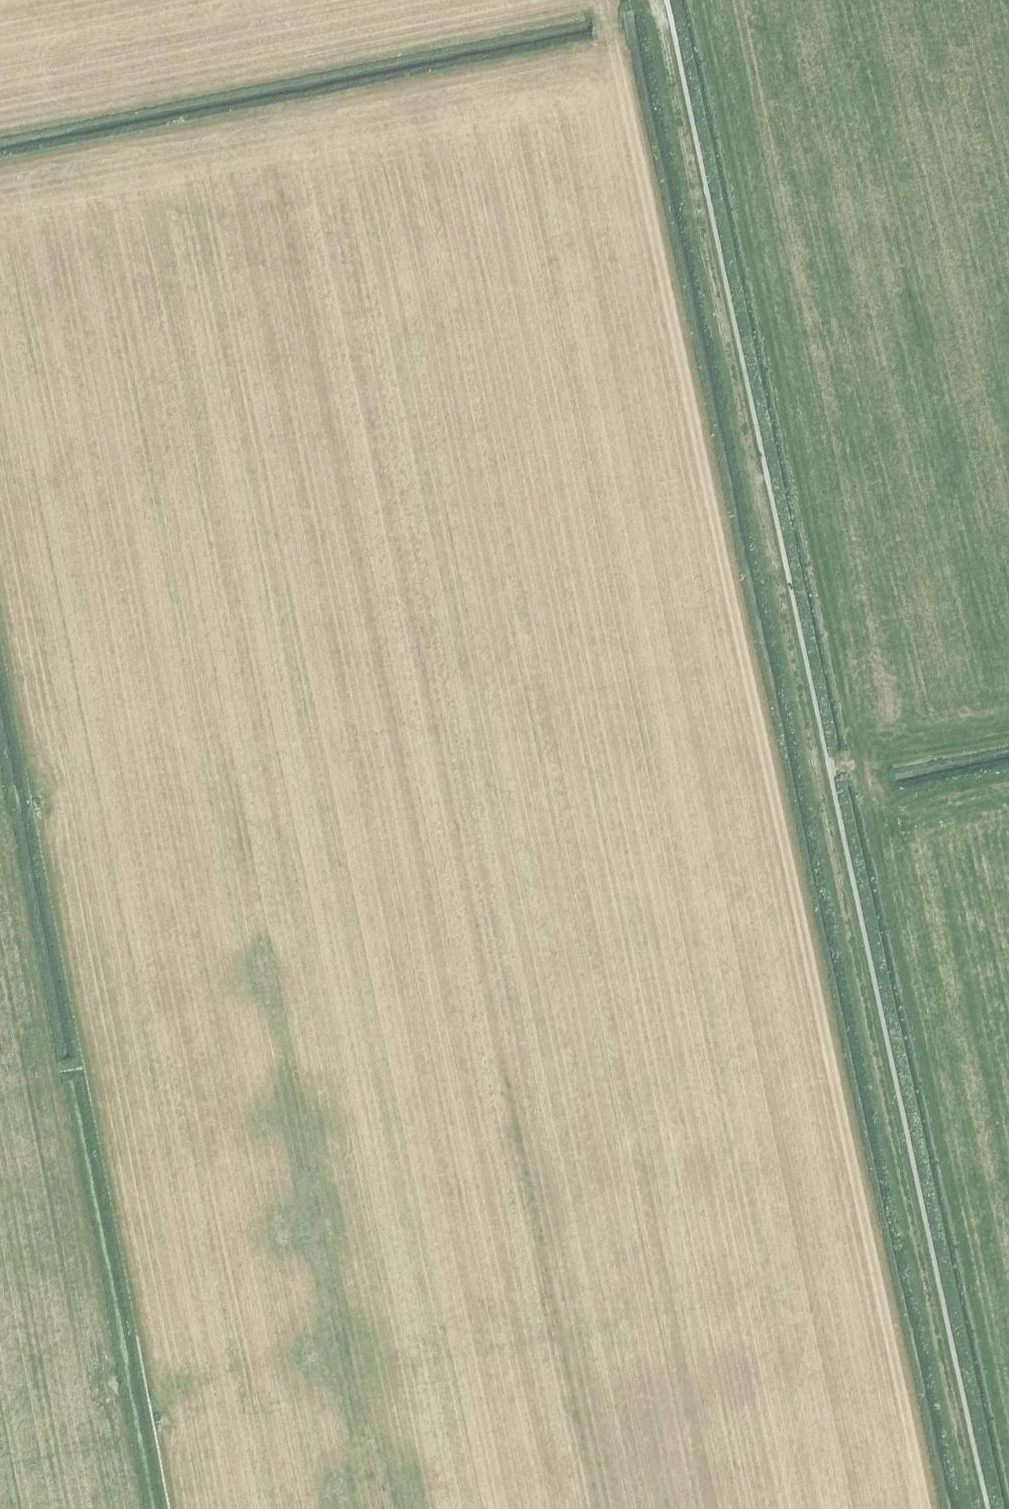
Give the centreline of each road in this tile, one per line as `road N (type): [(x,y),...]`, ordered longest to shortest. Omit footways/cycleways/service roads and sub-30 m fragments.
road 1 (track): [(653,0),(974,1508)]

